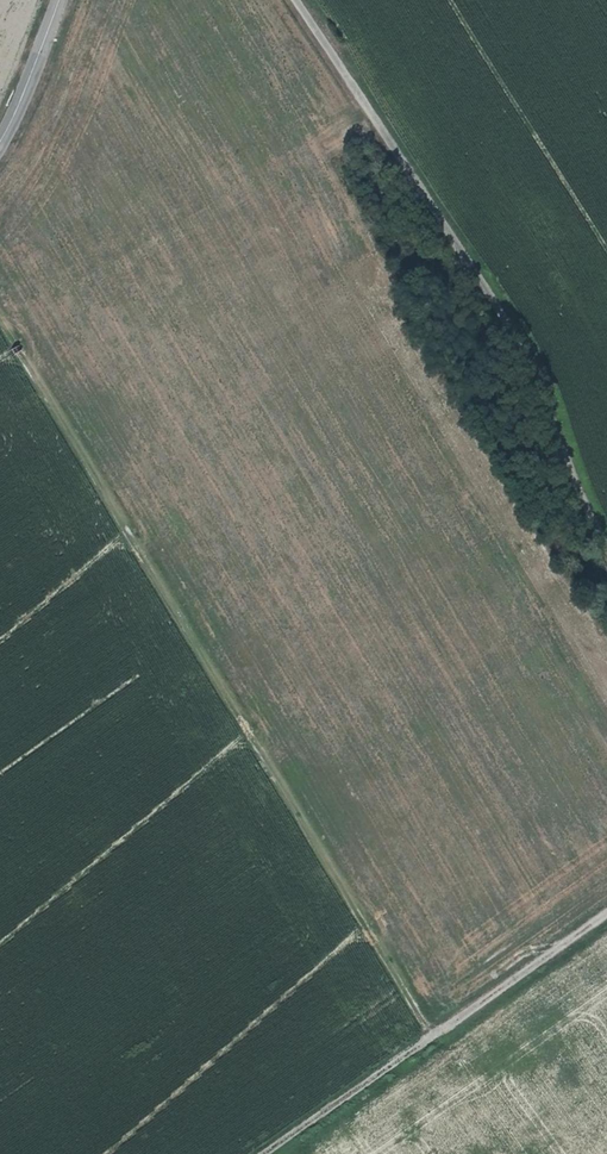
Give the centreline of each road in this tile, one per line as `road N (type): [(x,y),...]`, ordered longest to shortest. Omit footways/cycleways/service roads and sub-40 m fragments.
road 1 (unclassified): [(298,0),(530,362),(606,542)]
road 2 (track): [(275,1153),(606,917)]
road 3 (unclassified): [(0,136),(32,85),(59,0)]

